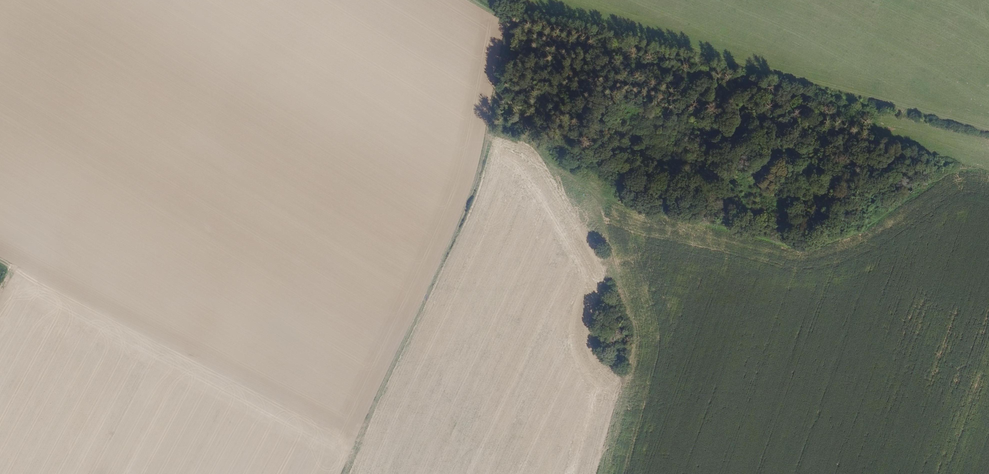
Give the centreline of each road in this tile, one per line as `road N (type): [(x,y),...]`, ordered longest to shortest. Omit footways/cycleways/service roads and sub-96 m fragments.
road 1 (track): [(600,473),(630,326),(601,247),(536,147),(487,129)]
road 2 (track): [(487,129),(477,174),(345,473)]
road 3 (track): [(516,0),(487,129)]

